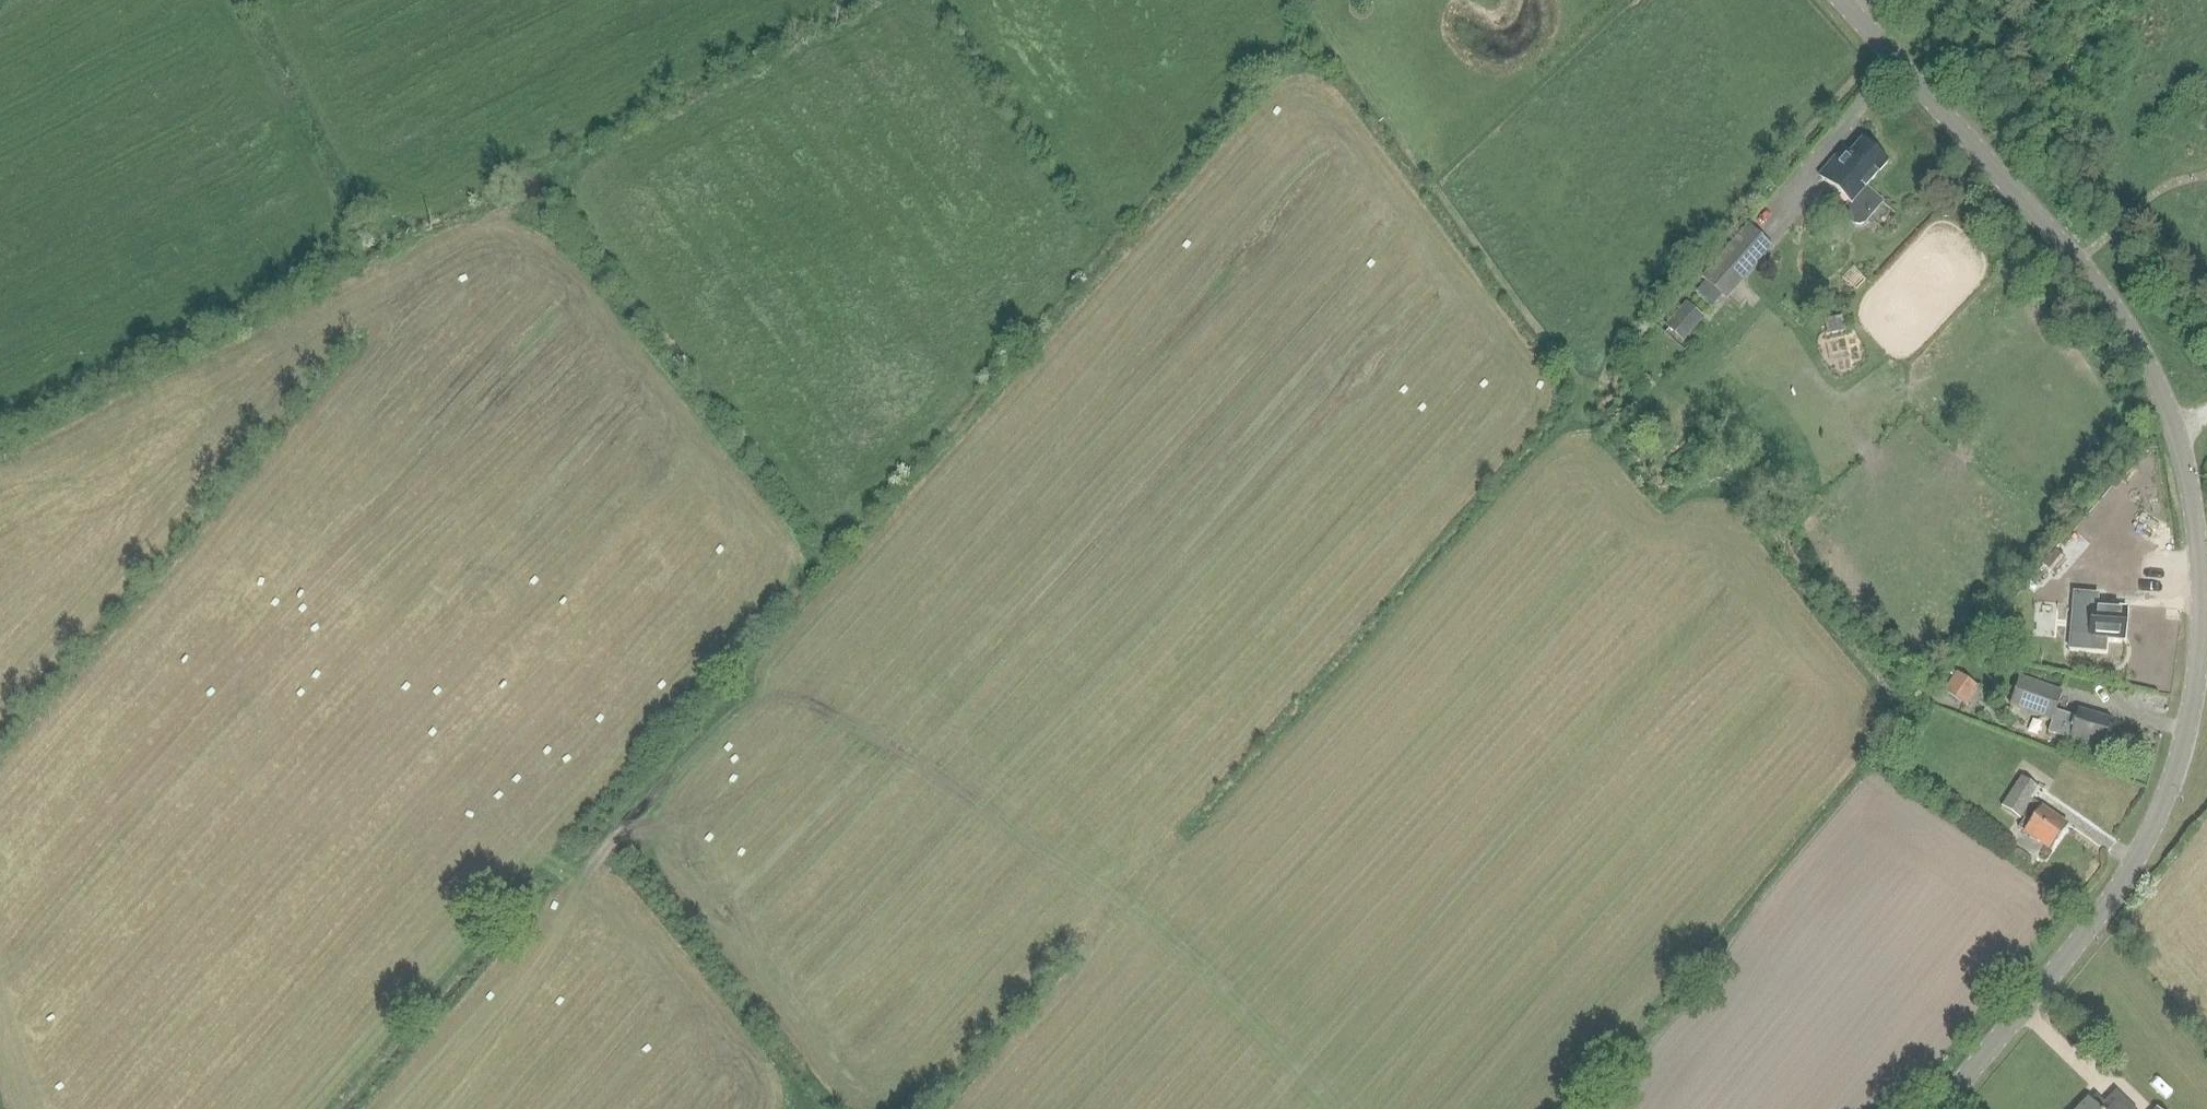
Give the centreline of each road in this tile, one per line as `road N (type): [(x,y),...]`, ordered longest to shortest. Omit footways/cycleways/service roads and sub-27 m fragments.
road 1 (tertiary): [(1938,1108),(2094,921),(2151,827),(2188,722),(2200,582),(2176,433),(2127,329),(2077,260),(1842,0)]

